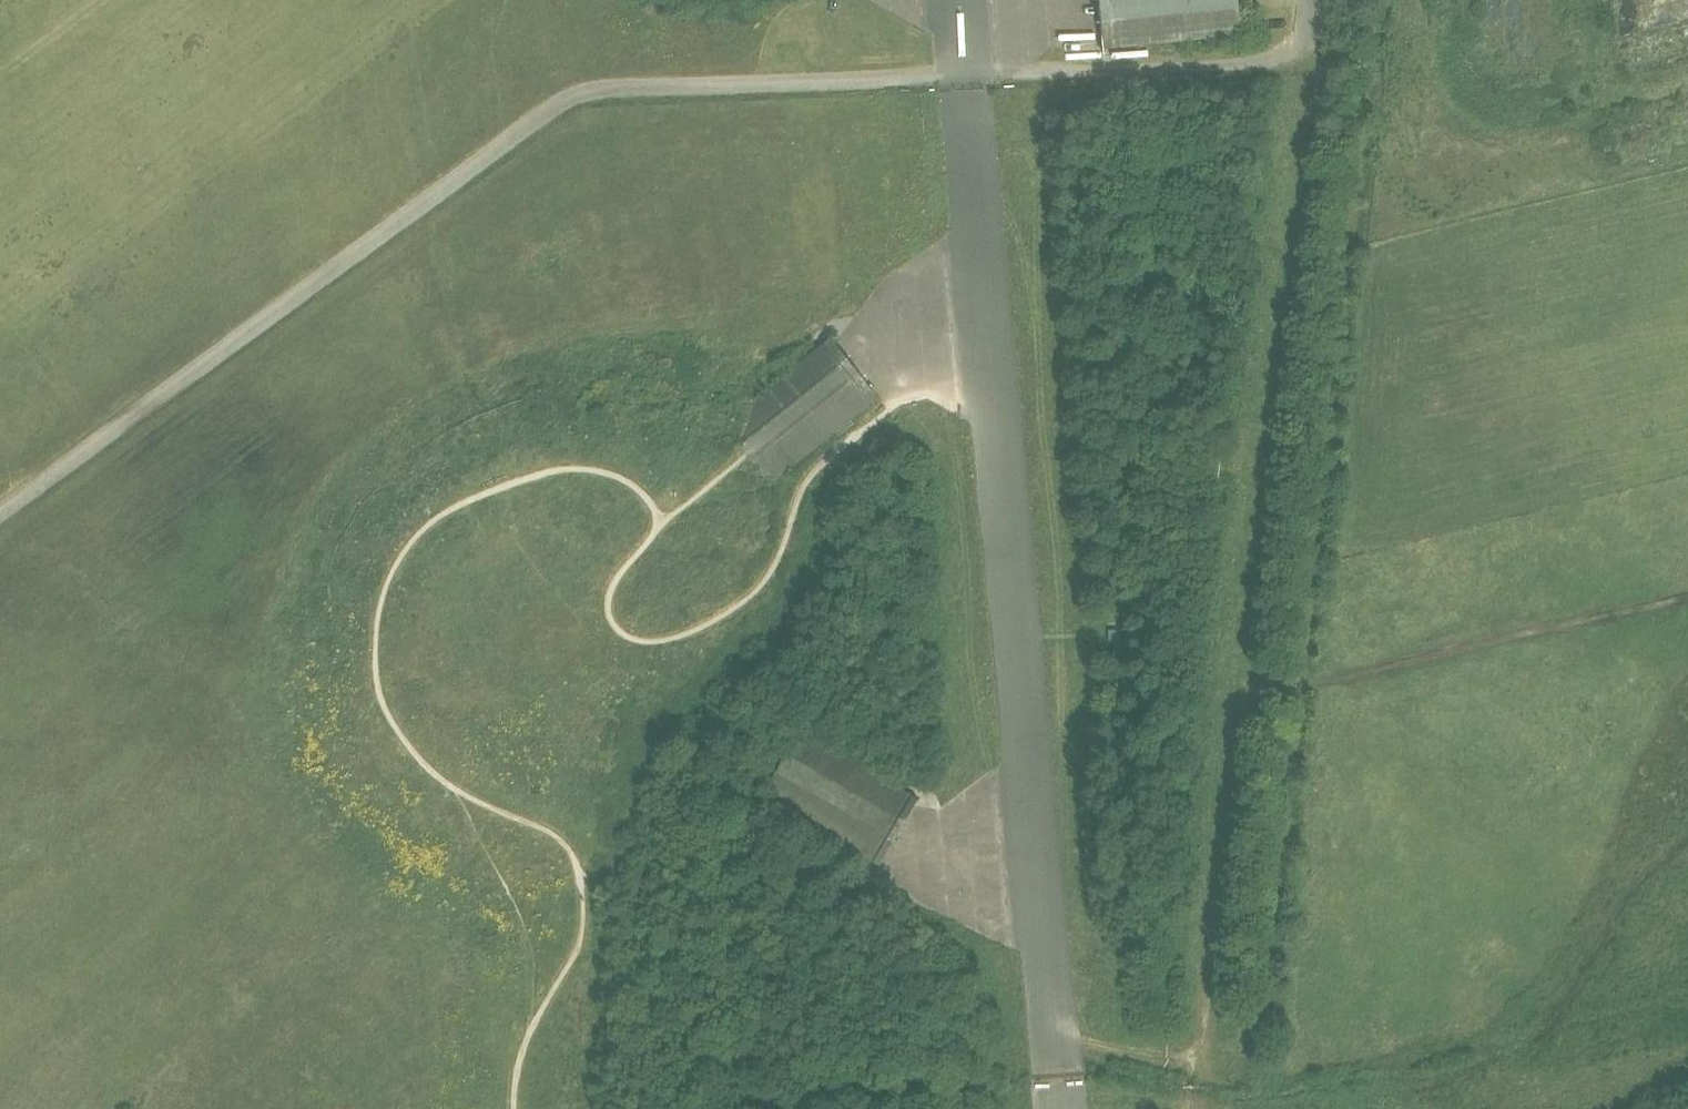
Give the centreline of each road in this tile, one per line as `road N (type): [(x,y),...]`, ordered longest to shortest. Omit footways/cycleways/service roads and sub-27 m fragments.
road 1 (track): [(1308,67),(577,95),(0,516)]
road 2 (track): [(1687,595),(1232,699)]
road 3 (track): [(1199,1108),(1196,1014),(1232,699)]

